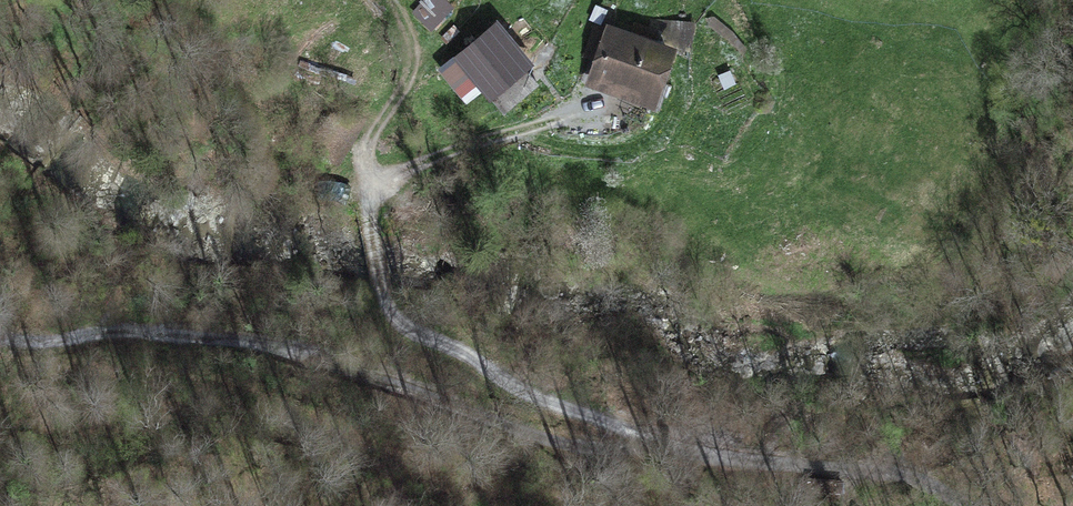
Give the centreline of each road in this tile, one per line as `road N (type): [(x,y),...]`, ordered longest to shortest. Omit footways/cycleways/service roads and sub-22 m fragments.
road 1 (track): [(713,463),(572,448),(356,370),(275,350),(122,332),(0,332)]
road 2 (track): [(525,133),(553,146),(619,148),(658,132),(687,86)]
road 3 (track): [(513,0),(411,77)]

